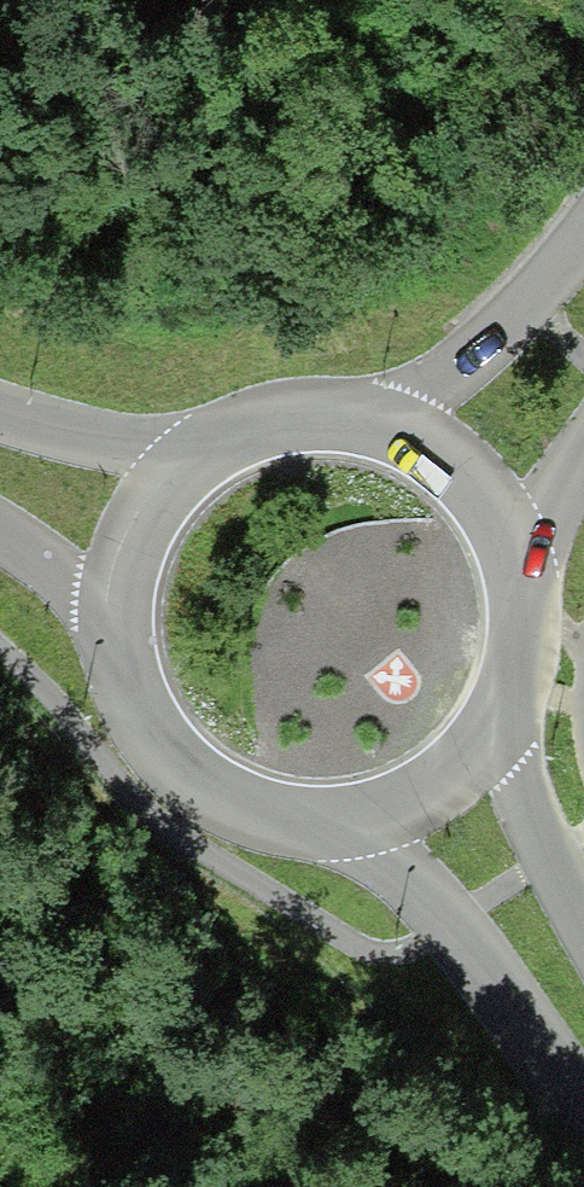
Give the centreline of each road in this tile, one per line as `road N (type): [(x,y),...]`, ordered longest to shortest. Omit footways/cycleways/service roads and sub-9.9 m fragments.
road 1 (secondary): [(343,828),(451,928),(583,1106)]
road 2 (secondary): [(112,625),(134,716),(194,788),(280,826),(343,828)]
road 3 (tertiary): [(583,238),(478,370),(377,427)]
road 4 (secondary): [(583,938),(545,861),(508,703)]
road 5 (secondary): [(343,828),(403,811),(455,778),(508,703)]
road 6 (secondary): [(516,568),(474,491),(430,452),(377,427)]
road 7 (secondary): [(377,427),(278,423),(189,464)]
road 8 (secondary): [(189,464),(88,447),(0,419)]
road 9 (secondary): [(189,464),(132,536),(112,625)]
road 10 (secondary): [(0,540),(44,565),(112,625)]
road 11 (secondary): [(508,703),(523,644),(516,568)]
road 12 (tertiary): [(516,568),(583,463)]

